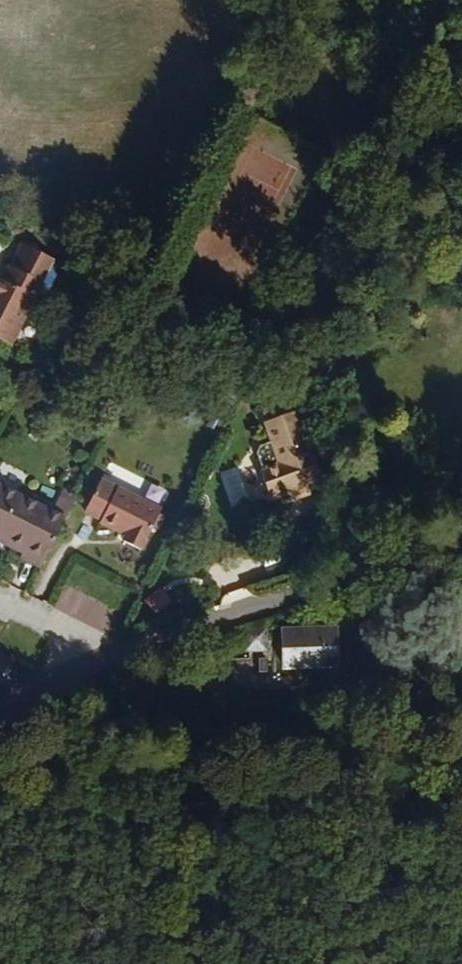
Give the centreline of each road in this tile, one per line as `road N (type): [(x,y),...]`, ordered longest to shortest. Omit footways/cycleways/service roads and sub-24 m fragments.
road 1 (residential): [(461,545),(226,619),(0,709)]

